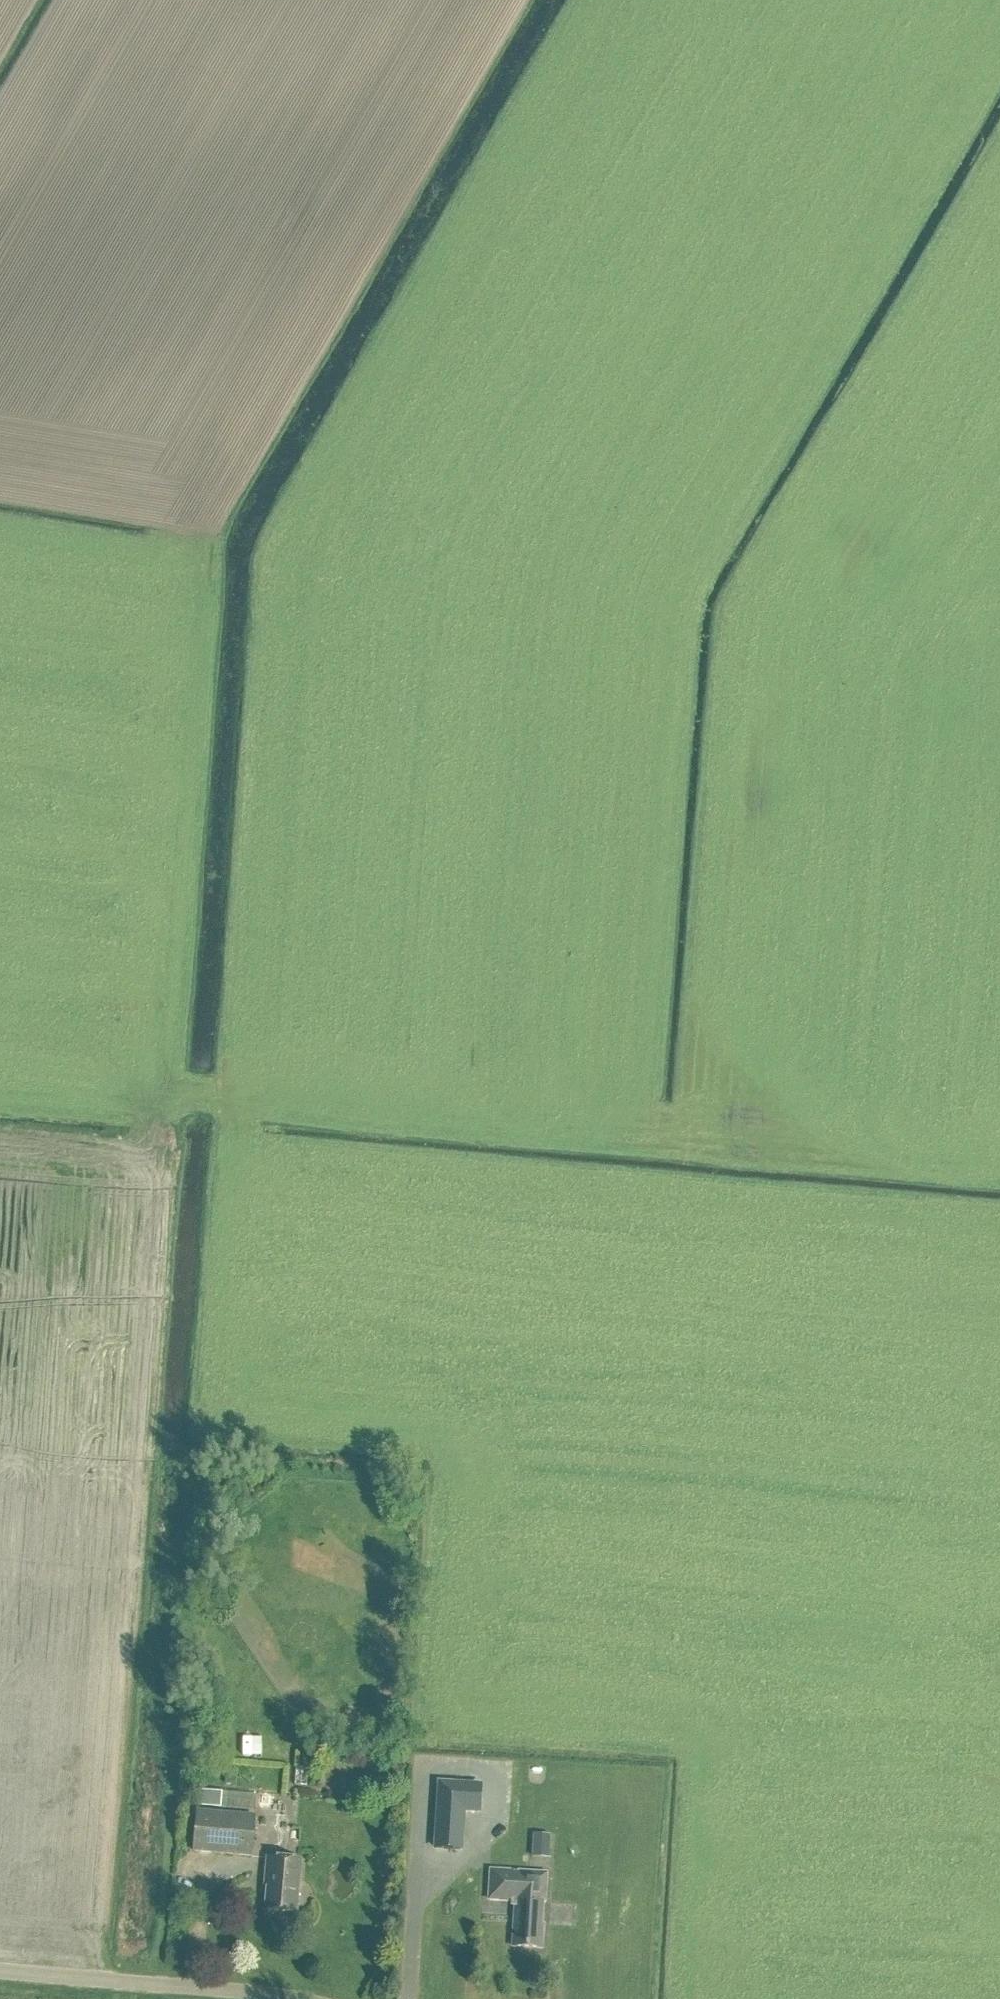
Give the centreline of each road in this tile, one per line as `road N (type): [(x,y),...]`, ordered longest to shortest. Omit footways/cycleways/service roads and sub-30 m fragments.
road 1 (unclassified): [(249,1998),(0,1976)]

